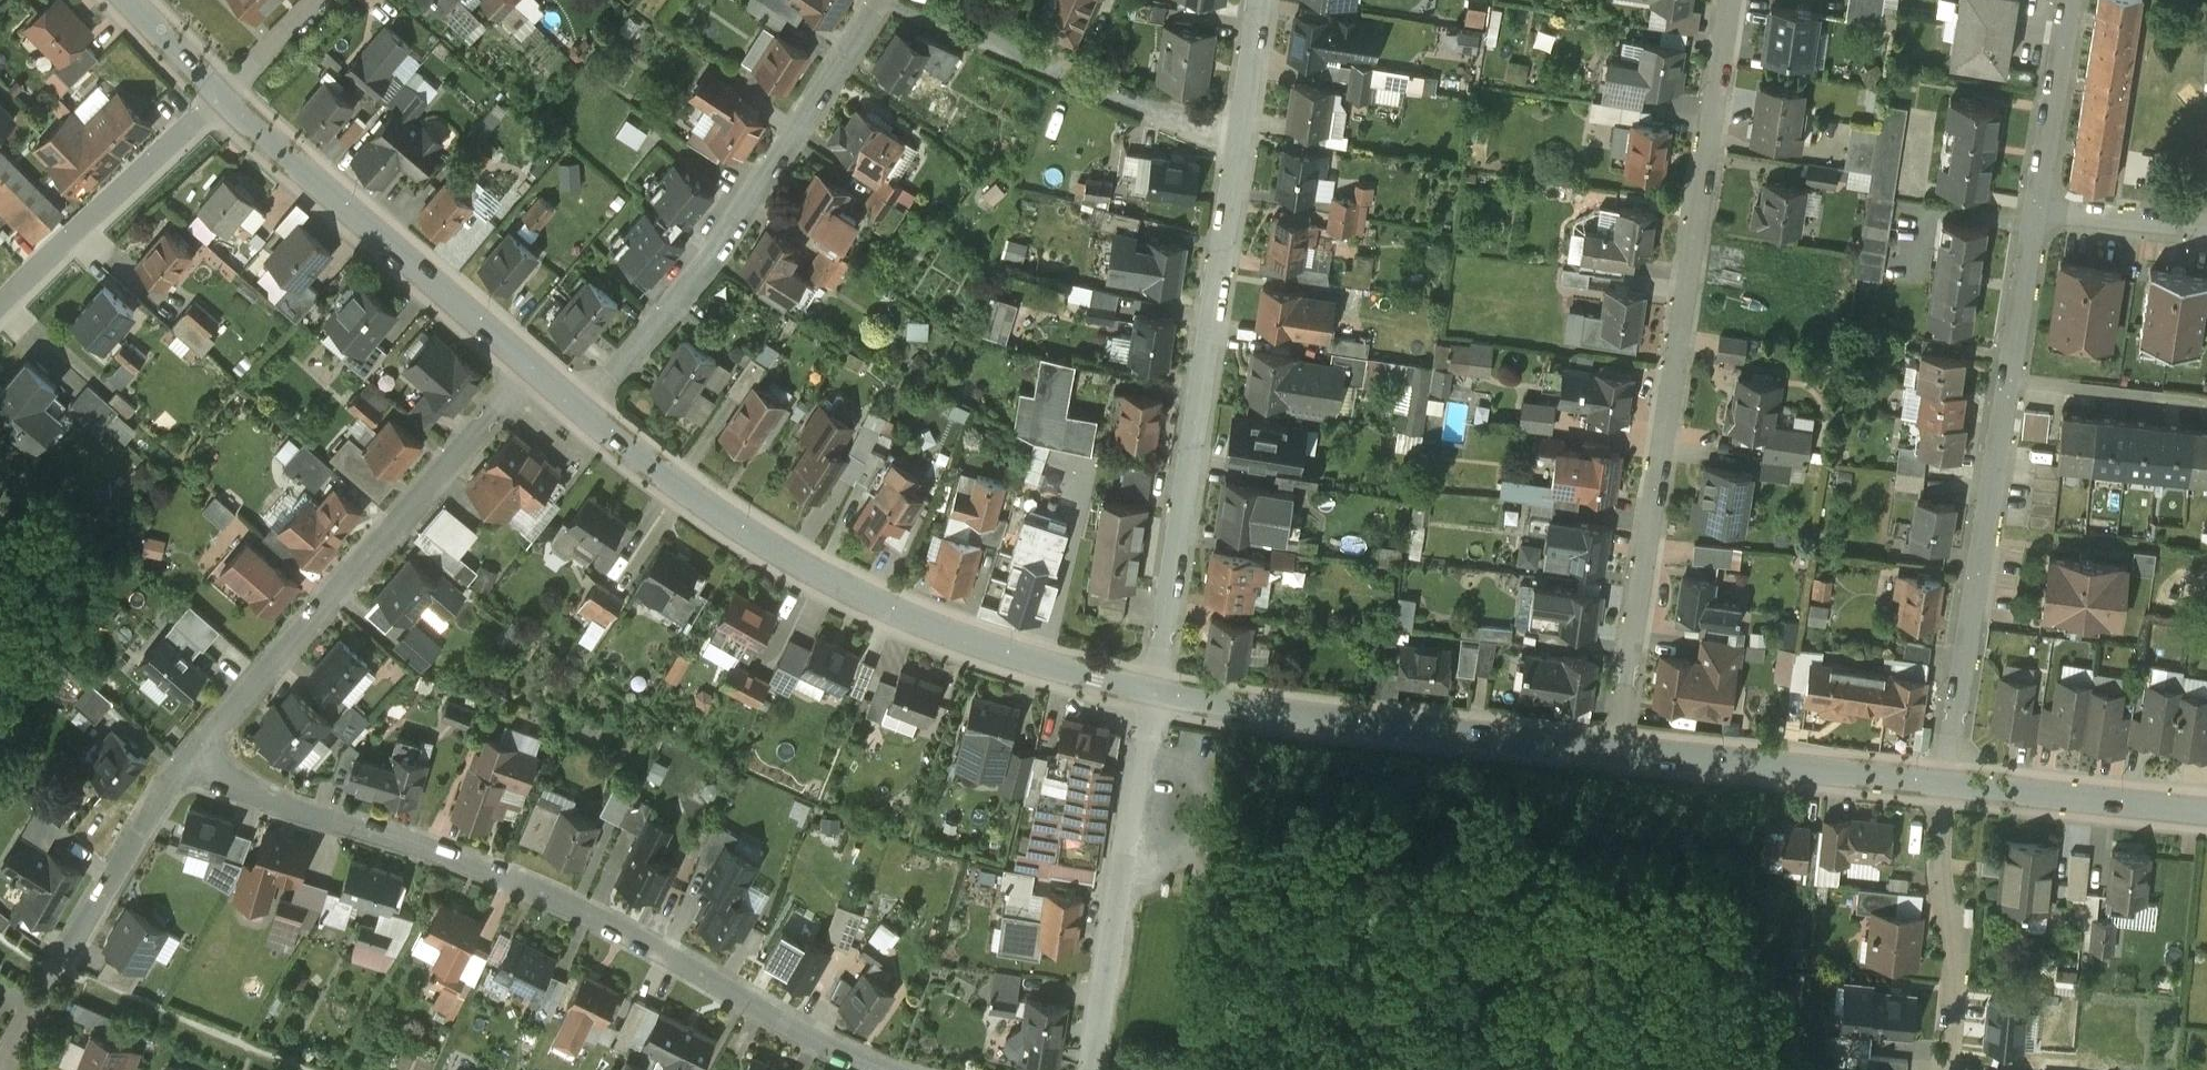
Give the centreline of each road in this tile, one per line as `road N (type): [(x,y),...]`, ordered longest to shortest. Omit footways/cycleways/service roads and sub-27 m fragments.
road 1 (residential): [(194,753),(279,800),(476,856),(591,905),(824,1037),(903,1069)]
road 2 (residential): [(1731,0),(1621,742)]
road 3 (residential): [(1258,0),(1154,688)]
road 4 (tertiary): [(1154,688),(991,646),(815,572),(700,500),(582,409)]
road 5 (residential): [(1950,780),(2036,203)]
road 6 (residential): [(534,364),(194,753)]
road 7 (residential): [(582,409),(706,258),(881,0)]
road 8 (tertiary): [(1621,742),(1154,688)]
road 9 (tertiary): [(534,364),(228,95)]
road 10 (residential): [(1154,688),(1097,1069)]
road 11 (residential): [(194,753),(0,1067)]
road 12 (tertiary): [(1950,780),(1621,742)]
road 13 (residential): [(228,95),(0,313)]
road 14 (residential): [(1950,780),(1943,848),(1957,973),(1948,1069)]
road 15 (tertiary): [(2206,806),(1950,780)]
road 16 (residential): [(2036,203),(2072,0)]
road 17 (residential): [(2036,203),(2206,221)]
road 18 (residential): [(228,95),(327,0)]
road 19 (tertiary): [(228,95),(135,0)]

